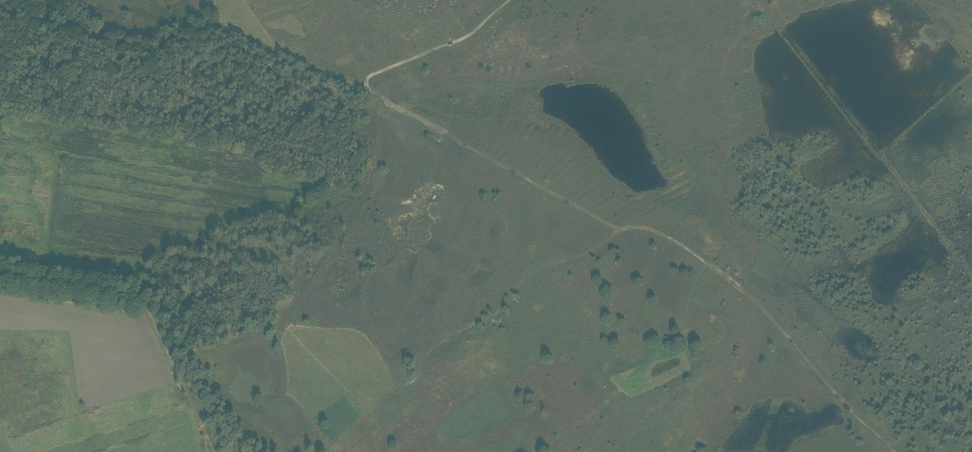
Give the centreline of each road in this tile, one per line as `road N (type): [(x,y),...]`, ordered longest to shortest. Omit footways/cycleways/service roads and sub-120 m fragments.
road 1 (track): [(893,451),(761,306),(689,249),(652,230),(619,229),(368,88),(365,77),(469,35),(509,0)]
road 2 (track): [(0,276),(139,300),(169,360)]

